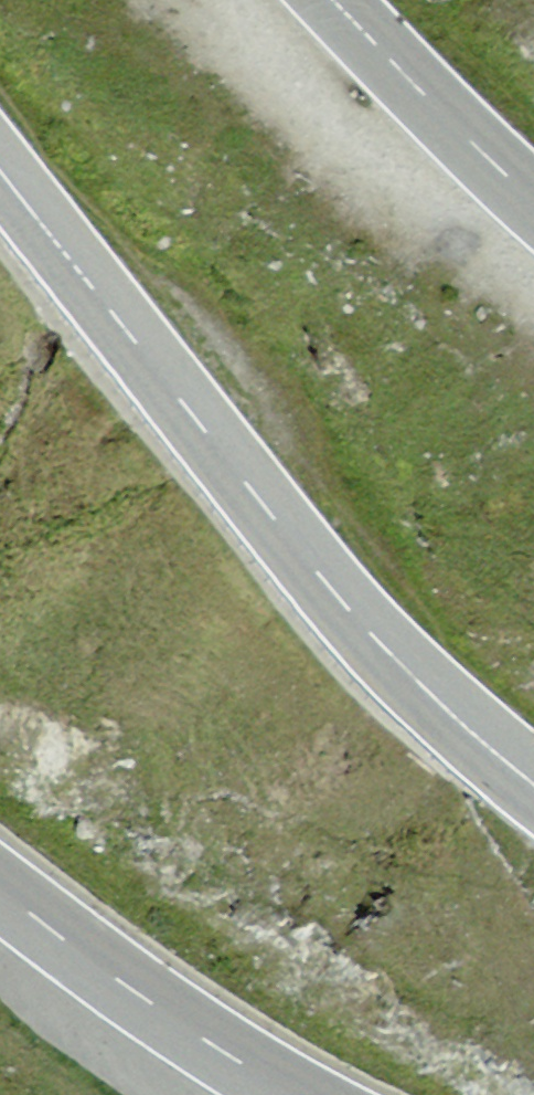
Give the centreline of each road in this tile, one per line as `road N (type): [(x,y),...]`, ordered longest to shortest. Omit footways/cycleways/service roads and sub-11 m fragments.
road 1 (primary): [(0,167),(345,605),(533,783)]
road 2 (primary): [(296,1094),(121,980),(0,884)]
road 3 (primary): [(533,198),(438,113),(332,0)]

